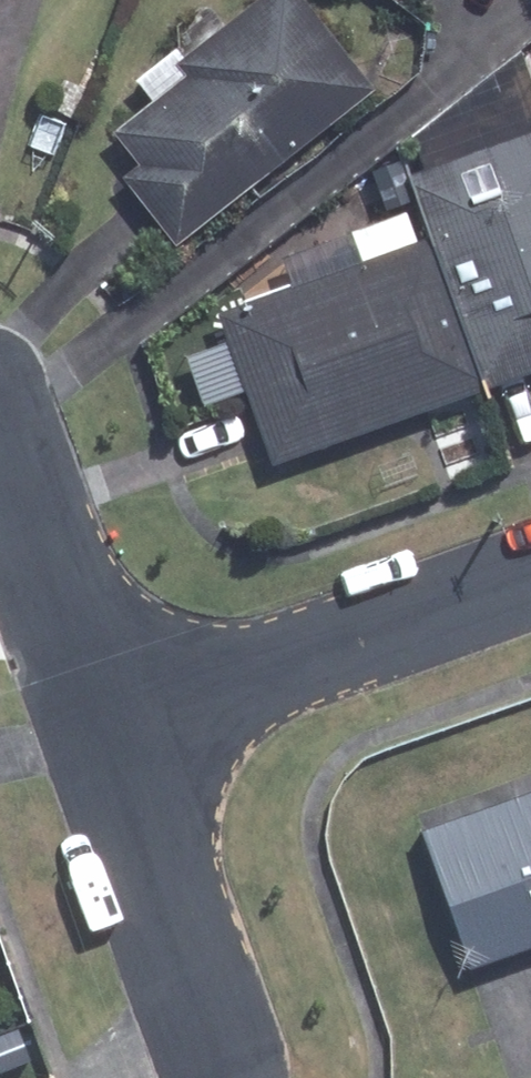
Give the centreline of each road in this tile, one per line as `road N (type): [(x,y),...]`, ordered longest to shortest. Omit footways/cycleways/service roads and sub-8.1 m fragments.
road 1 (residential): [(530,570),(112,719)]
road 2 (residential): [(222,1077),(112,719)]
road 3 (residential): [(112,719),(0,422)]

